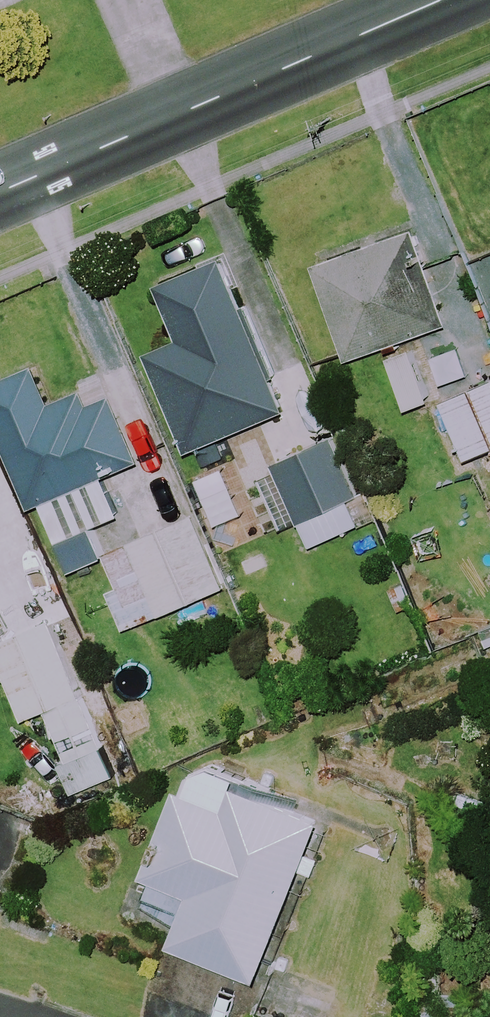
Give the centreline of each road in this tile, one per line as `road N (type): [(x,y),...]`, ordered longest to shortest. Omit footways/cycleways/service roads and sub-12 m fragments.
road 1 (residential): [(440,0),(0,192)]

